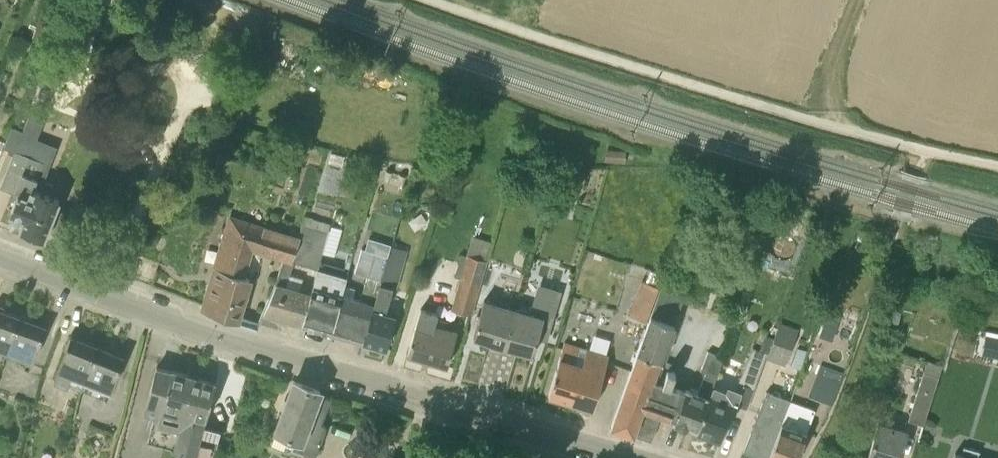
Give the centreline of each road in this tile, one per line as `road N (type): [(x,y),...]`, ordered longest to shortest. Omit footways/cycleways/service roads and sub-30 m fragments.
road 1 (tertiary): [(633,457),(273,353),(0,254)]
road 2 (track): [(997,164),(807,118),(432,0)]

